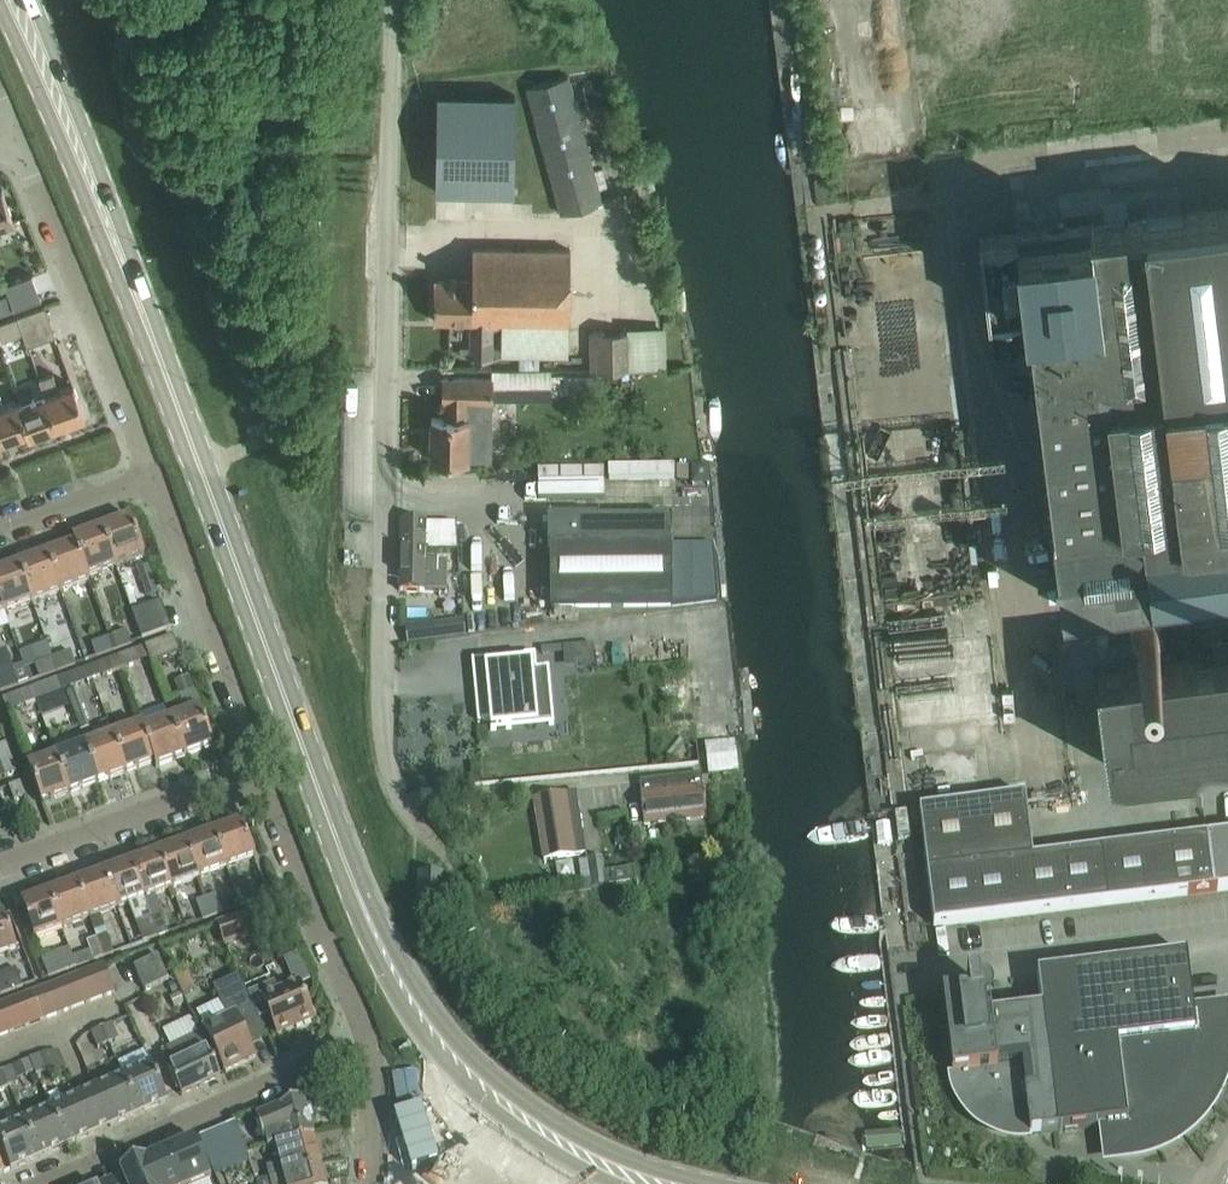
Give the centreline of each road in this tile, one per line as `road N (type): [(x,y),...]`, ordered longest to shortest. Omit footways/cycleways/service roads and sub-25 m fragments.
road 1 (primary): [(659,1183),(572,1146),(487,1091),(414,1014),(308,773),(100,210)]
road 2 (unclassified): [(401,798),(385,766),(381,677),(391,0)]
road 3 (residential): [(33,1183),(367,1038)]
road 4 (residential): [(152,476),(17,139)]
road 5 (residential): [(241,779),(244,728),(152,476)]
road 6 (residential): [(367,1038),(271,805),(241,779)]
road 7 (residential): [(0,867),(241,779)]
road 8 (primary): [(0,7),(100,210)]
road 9 (primary): [(100,210),(67,85),(32,0)]
road 10 (residential): [(0,531),(152,476)]
road 11 (residential): [(371,1183),(367,1038)]

